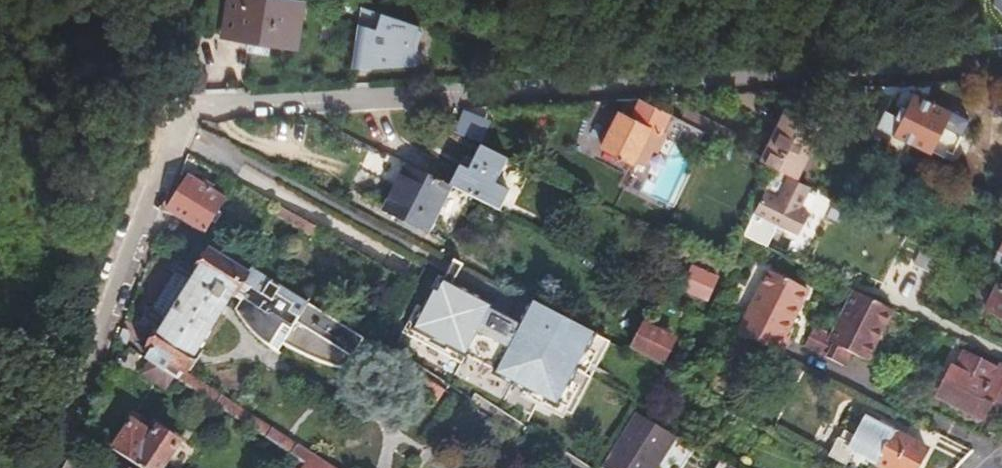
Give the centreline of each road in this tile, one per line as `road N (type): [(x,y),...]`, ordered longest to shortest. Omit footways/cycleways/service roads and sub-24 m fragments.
road 1 (residential): [(1001,71),(191,108),(177,119),(100,341),(38,467)]
road 2 (track): [(177,119),(158,88),(66,0)]

